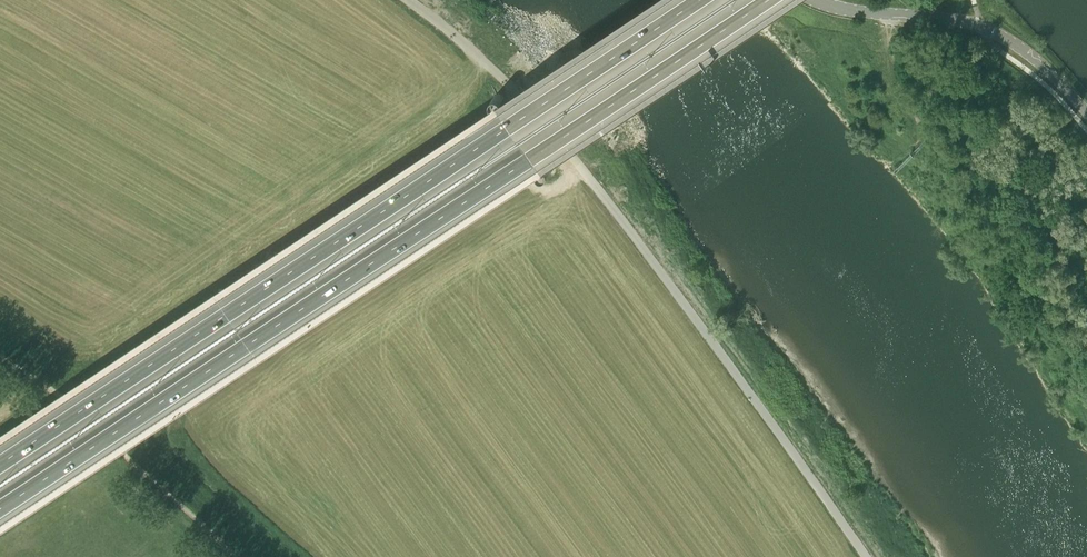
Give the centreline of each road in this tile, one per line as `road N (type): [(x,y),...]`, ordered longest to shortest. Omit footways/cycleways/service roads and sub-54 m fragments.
road 1 (motorway): [(0,501),(751,0)]
road 2 (motorway): [(686,0),(0,453)]
road 3 (unclassified): [(868,556),(576,155),(490,63),(410,0)]
road 4 (tertiary): [(1086,112),(1028,51),(981,26),(827,0)]

